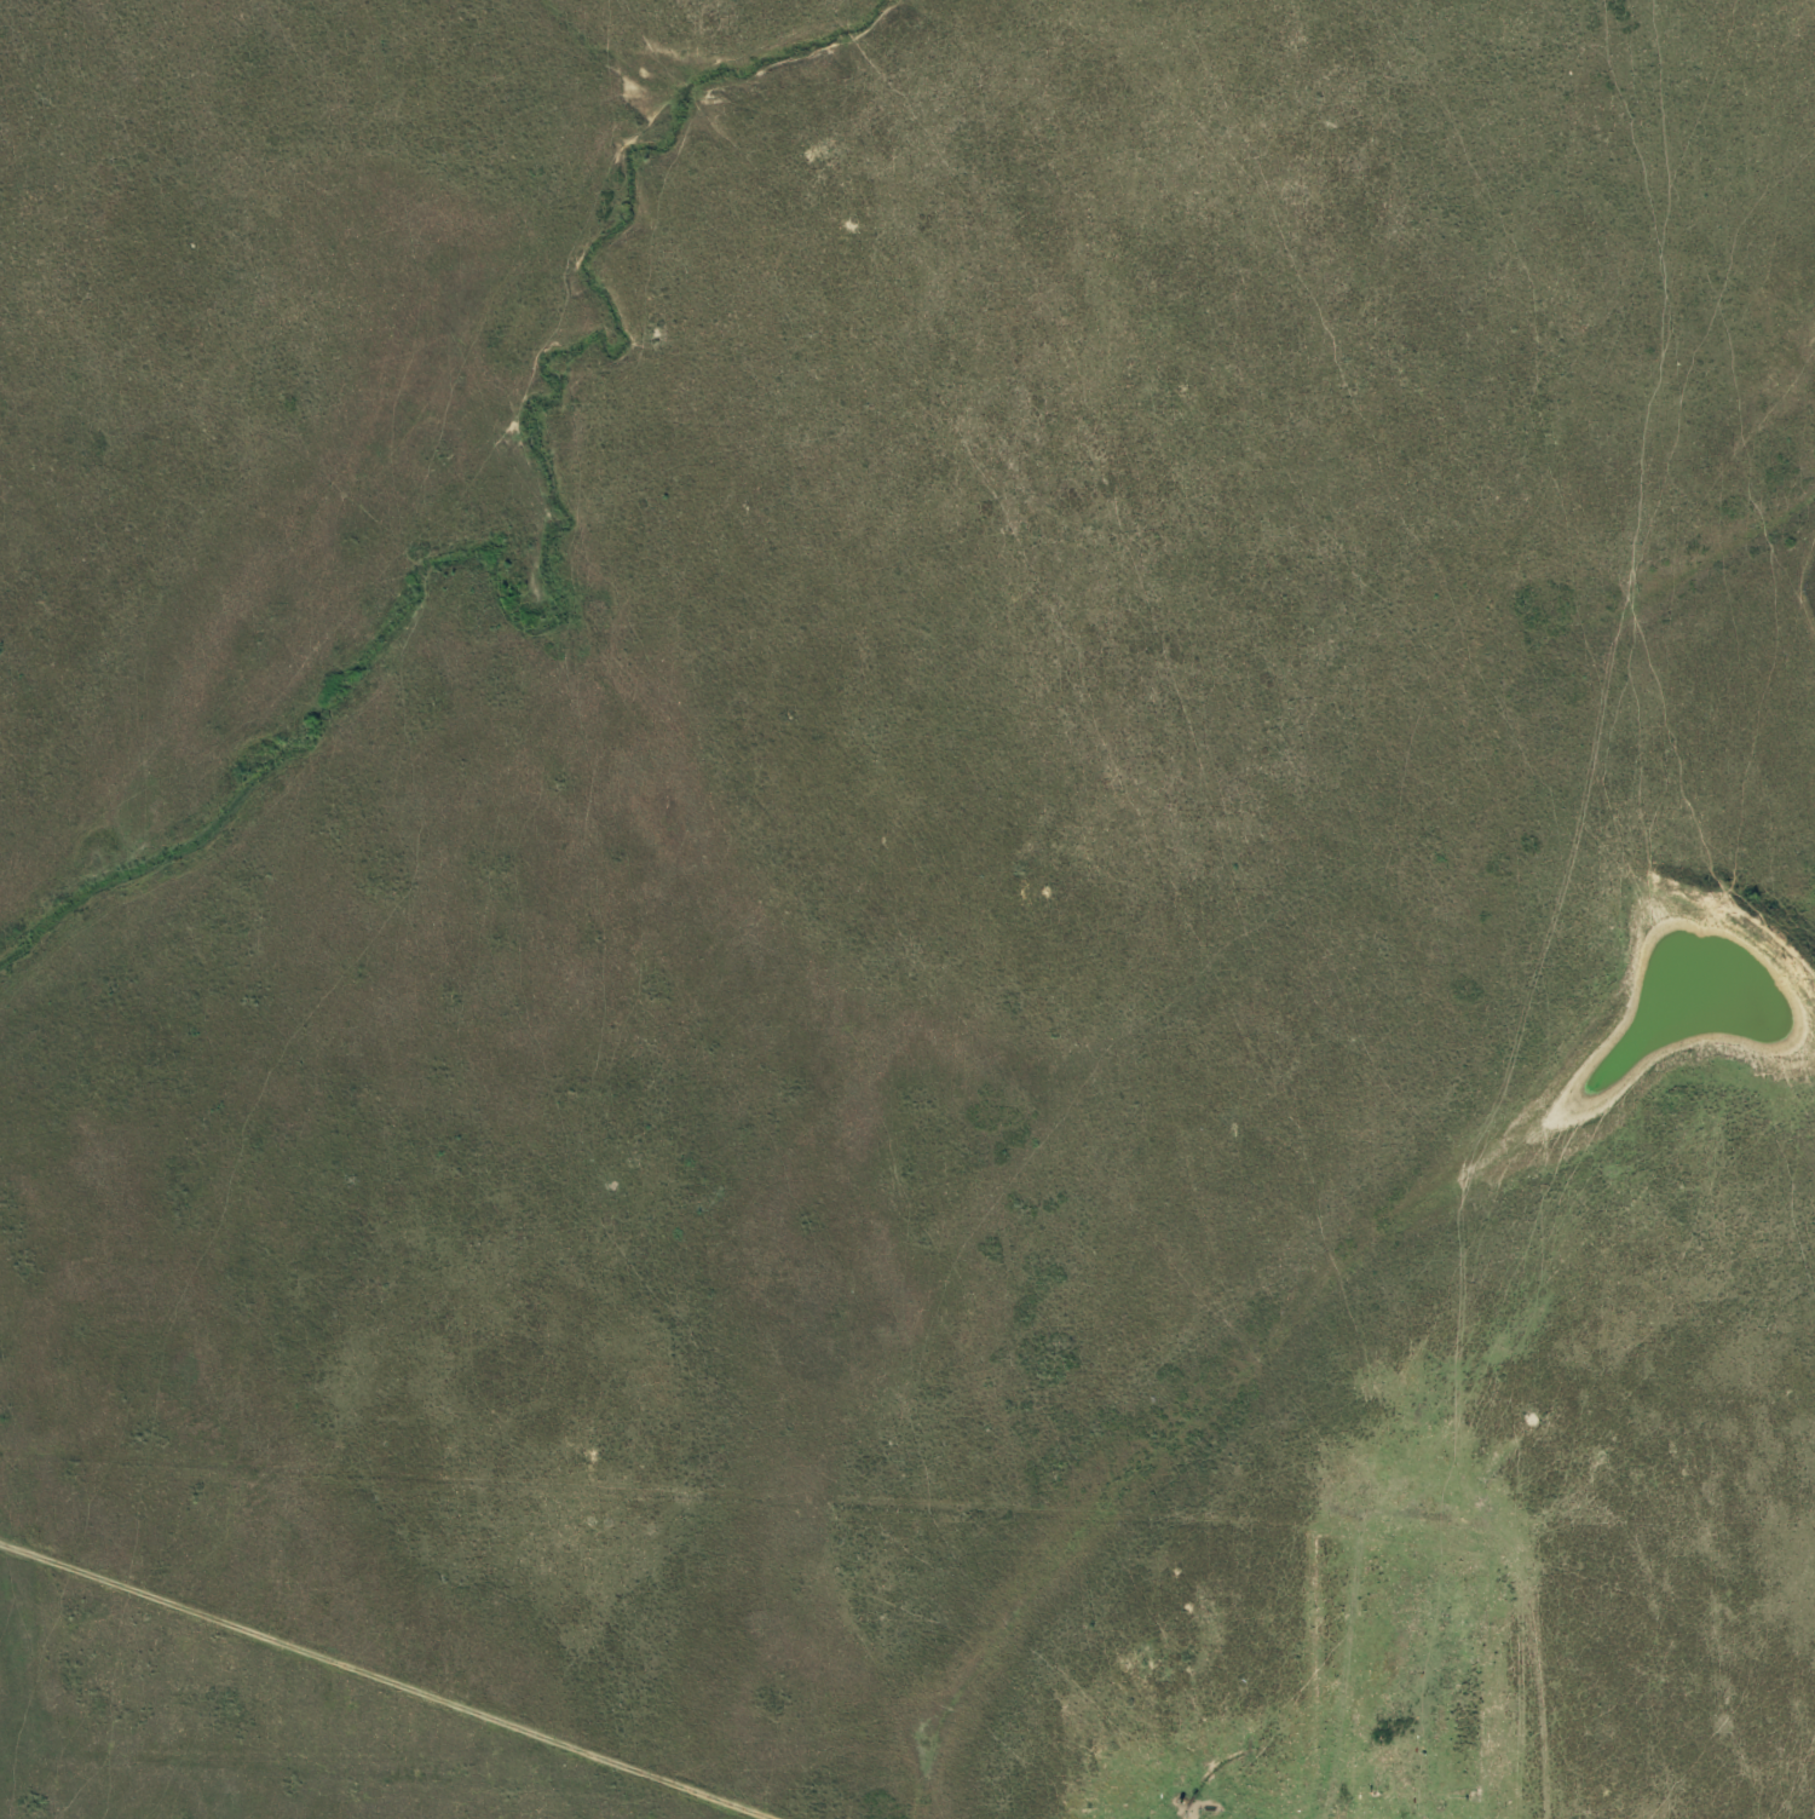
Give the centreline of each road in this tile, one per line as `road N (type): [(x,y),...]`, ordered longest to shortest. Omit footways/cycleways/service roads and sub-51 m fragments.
road 1 (track): [(776,1818),(0,1546)]

